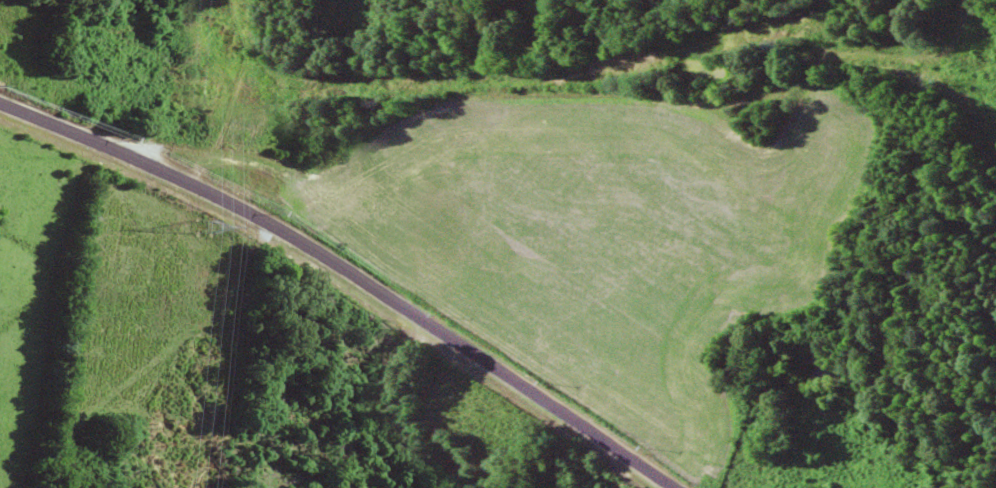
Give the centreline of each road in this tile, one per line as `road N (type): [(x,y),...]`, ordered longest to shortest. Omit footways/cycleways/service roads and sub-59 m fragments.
road 1 (residential): [(0,58),(145,122),(155,138),(686,487)]
road 2 (residential): [(145,122),(171,96),(837,13),(852,0)]

